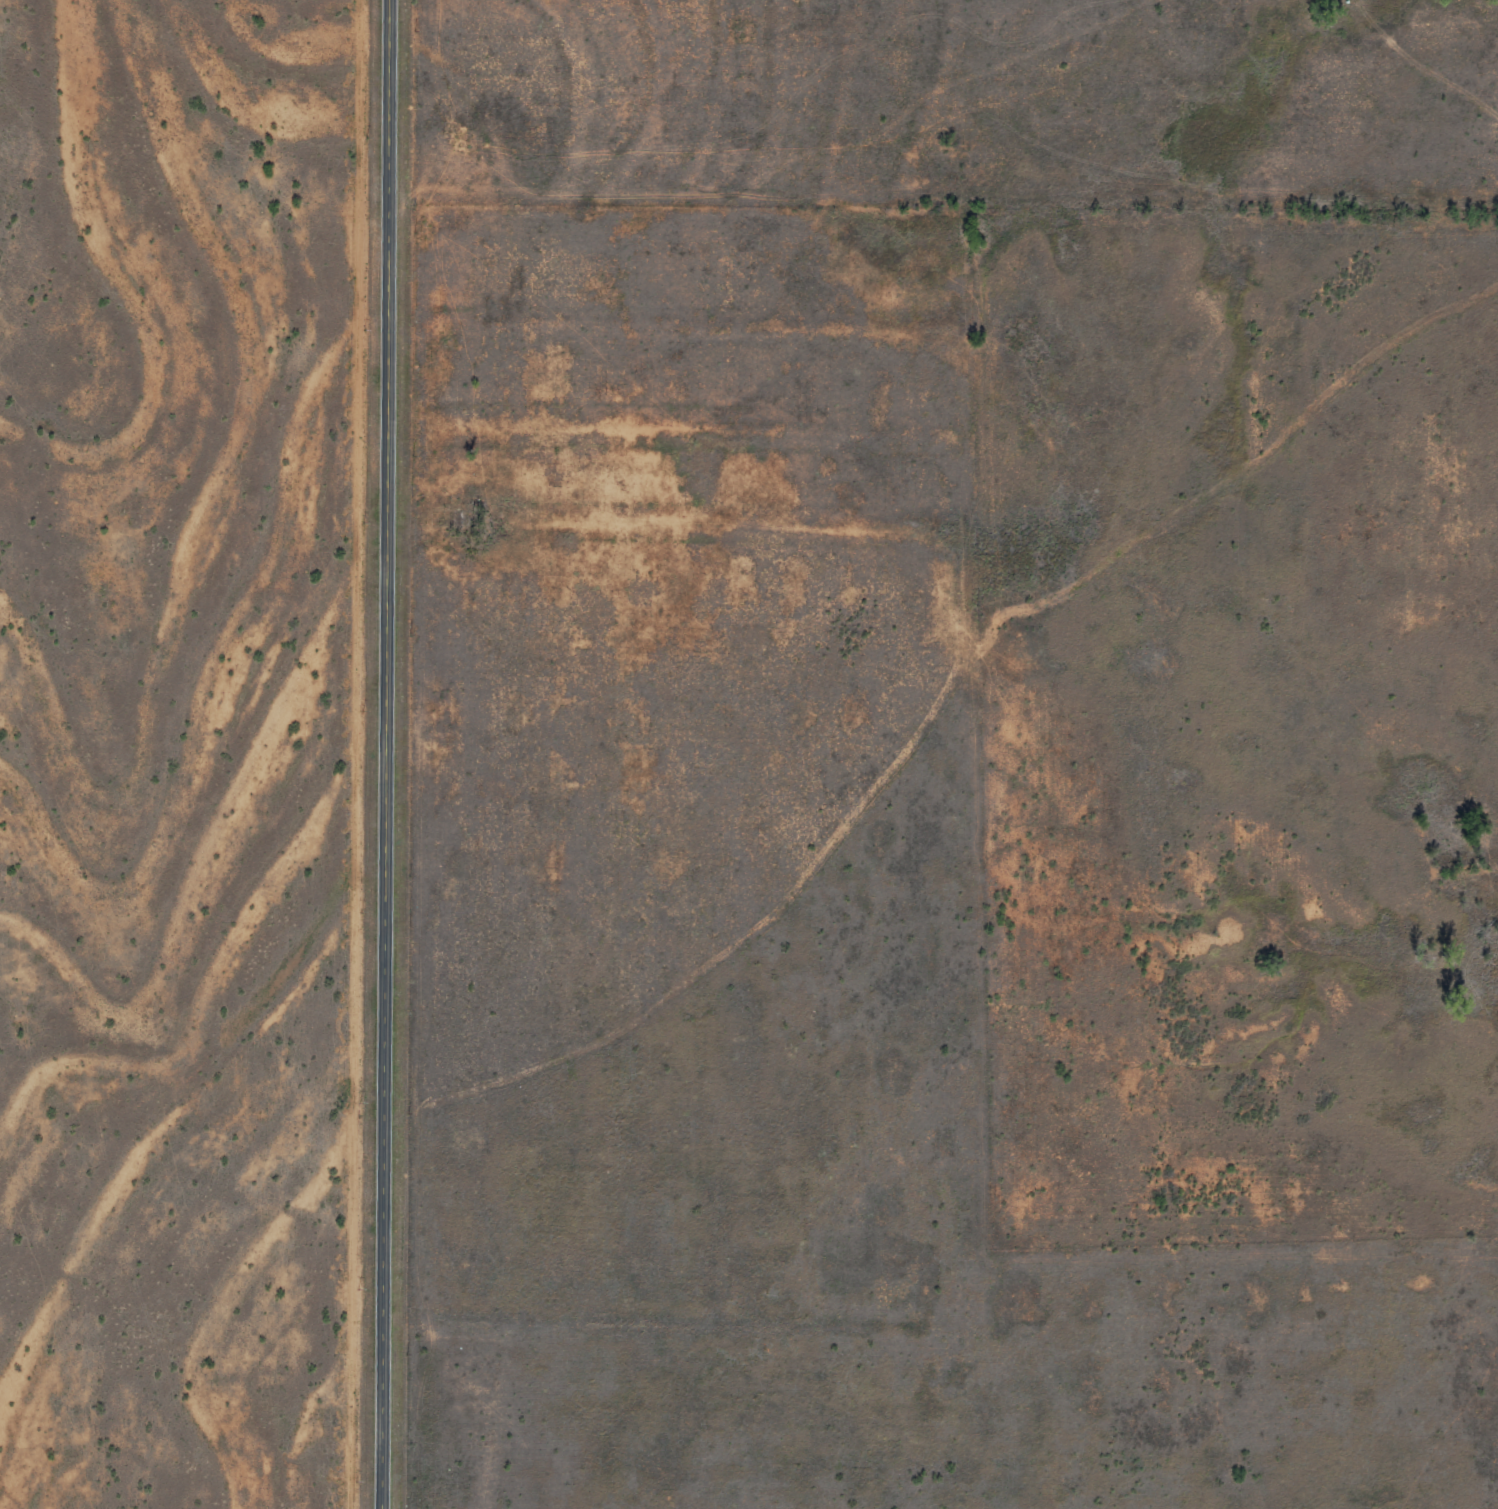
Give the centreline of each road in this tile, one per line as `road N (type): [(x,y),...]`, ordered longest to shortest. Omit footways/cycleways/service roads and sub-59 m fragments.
road 1 (tertiary): [(385,1508),(395,0)]

